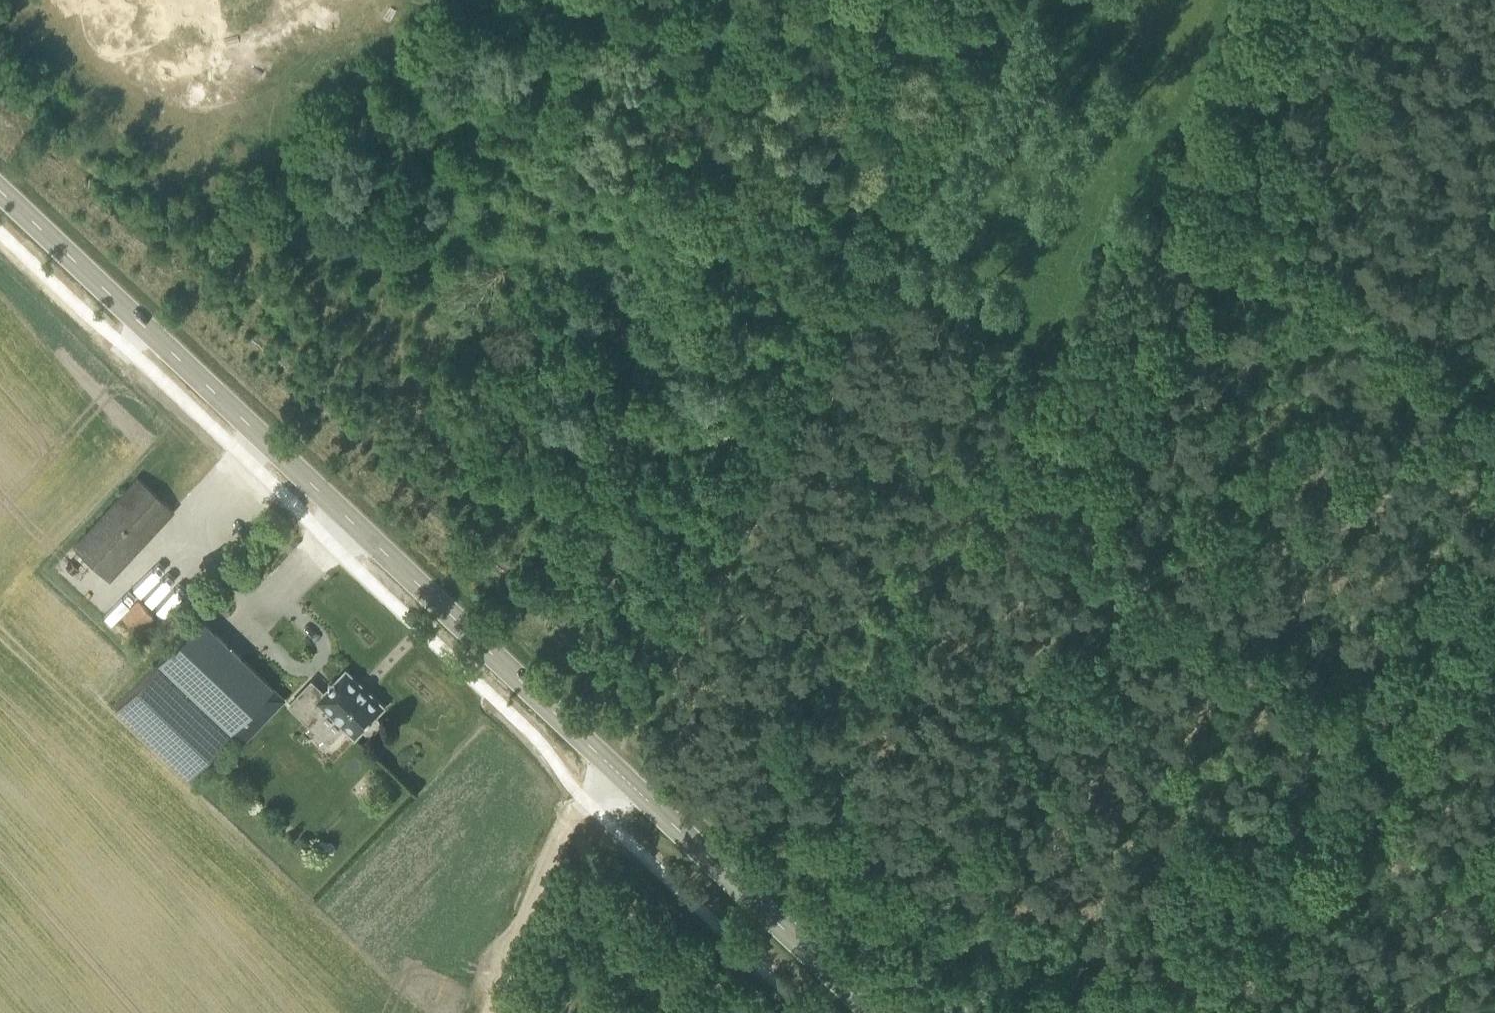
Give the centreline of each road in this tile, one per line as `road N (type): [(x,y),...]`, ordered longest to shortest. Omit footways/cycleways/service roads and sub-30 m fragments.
road 1 (secondary): [(872,1012),(0,191)]
road 2 (track): [(504,1012),(569,834),(590,803)]

